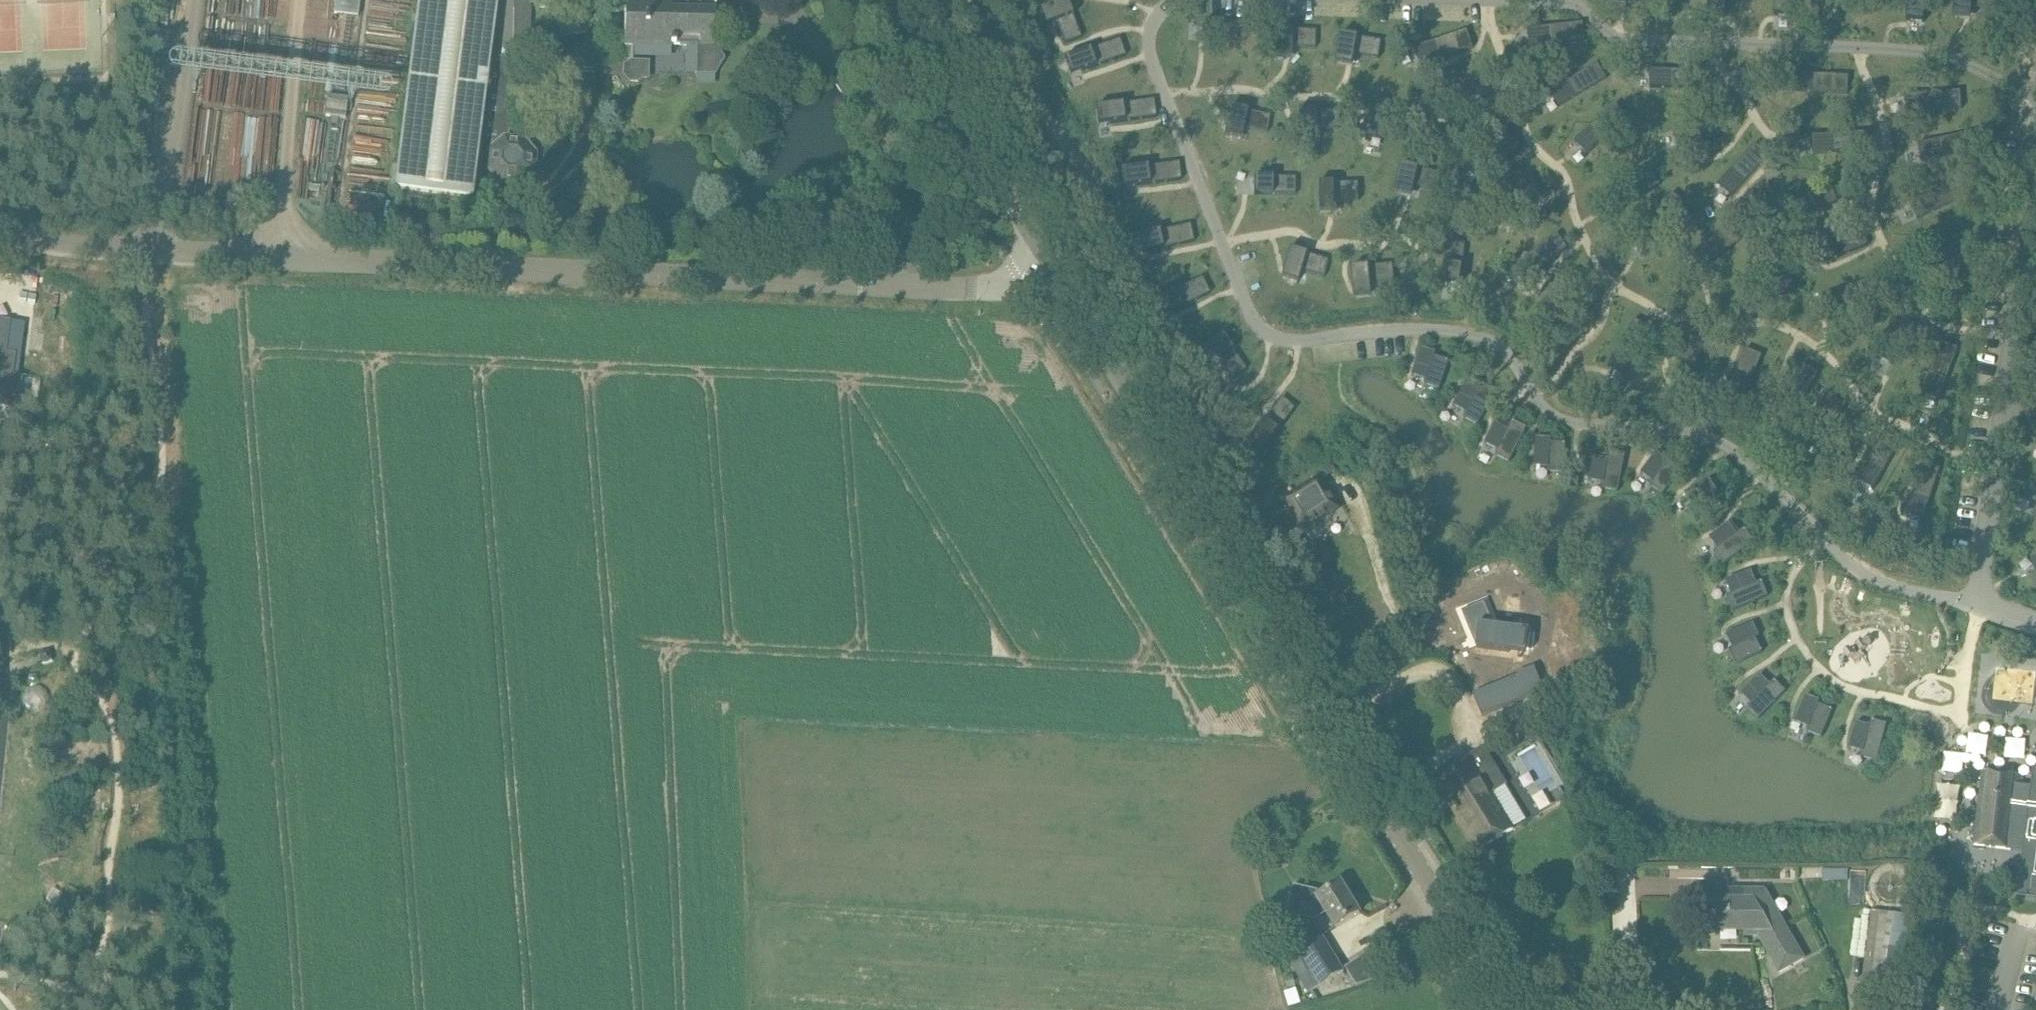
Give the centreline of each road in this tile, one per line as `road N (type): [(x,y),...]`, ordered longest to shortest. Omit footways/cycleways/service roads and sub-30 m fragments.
road 1 (unclassified): [(1049,260),(992,288),(152,252),(73,247),(0,229)]
road 2 (tertiary): [(1508,1009),(1049,260)]
road 3 (tertiary): [(1049,260),(889,0)]

